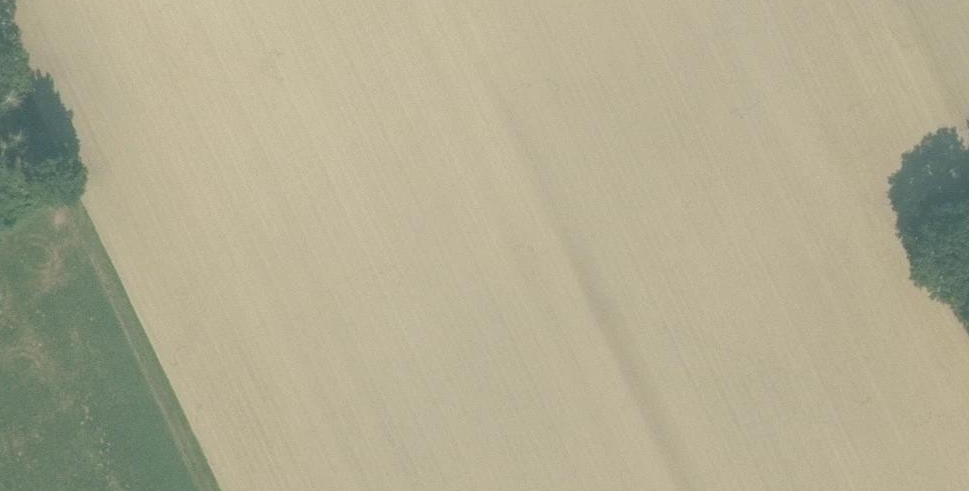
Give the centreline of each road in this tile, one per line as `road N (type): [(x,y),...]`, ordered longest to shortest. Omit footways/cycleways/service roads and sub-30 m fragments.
road 1 (track): [(459,0),(684,490)]

